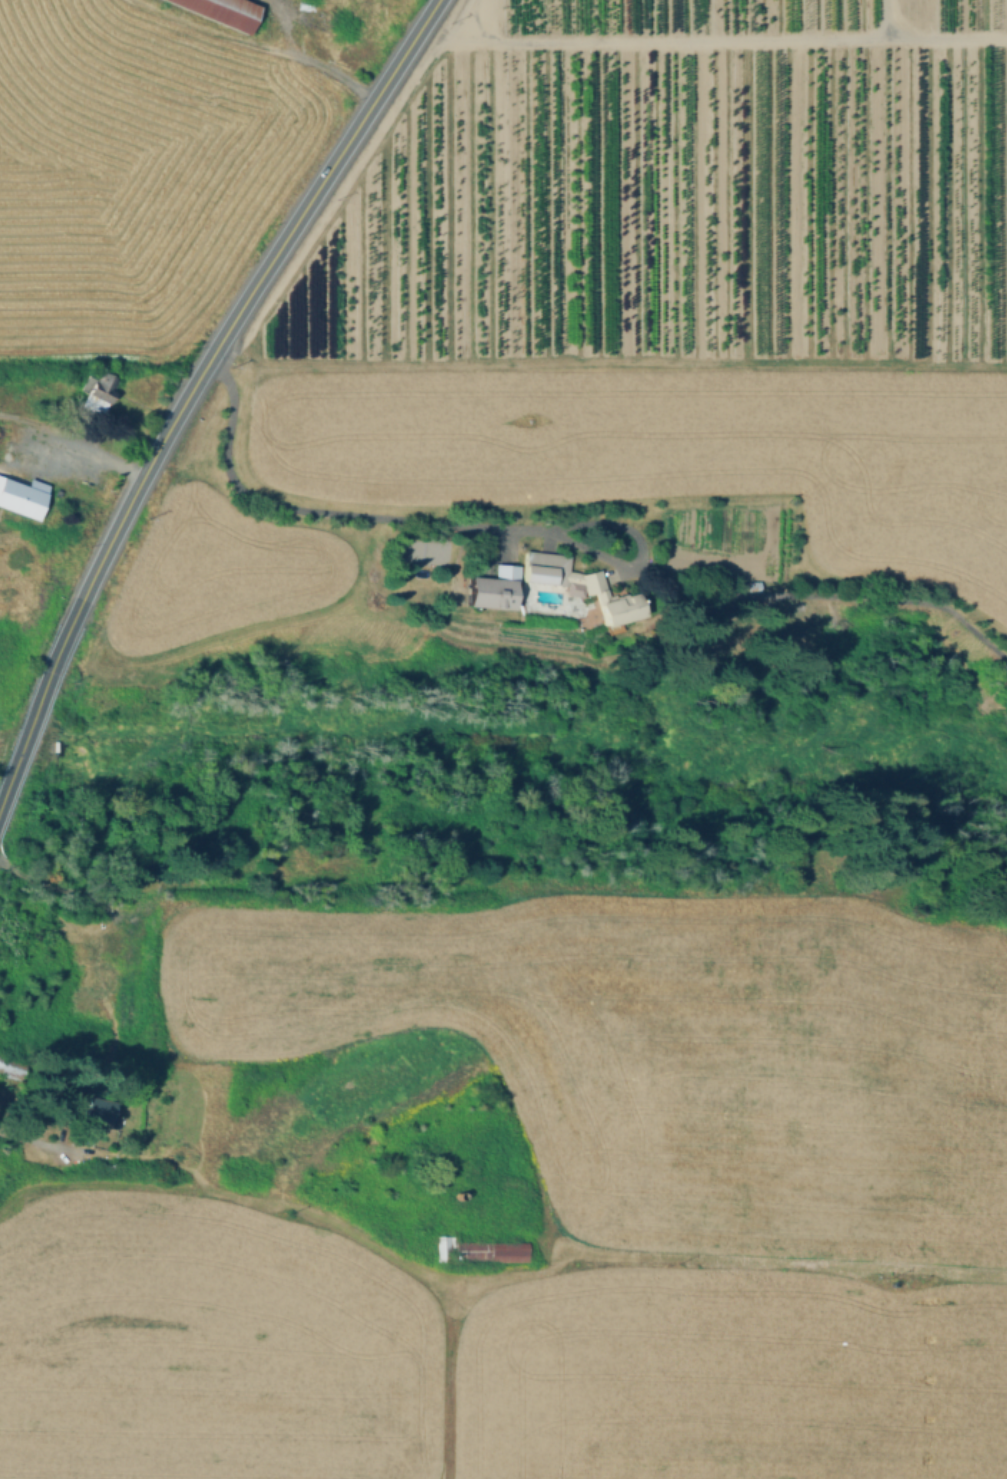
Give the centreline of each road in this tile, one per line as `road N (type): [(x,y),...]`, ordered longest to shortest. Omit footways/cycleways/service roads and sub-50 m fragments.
road 1 (track): [(74,1149),(165,1157),(220,1187),(314,1206),(426,1268),(464,1274),(581,1258),(924,1272)]
road 2 (secondary): [(438,0),(210,357),(81,602)]
road 3 (track): [(415,36),(1006,36)]
road 4 (secondary): [(81,602),(0,808)]
road 5 (track): [(464,1274),(448,1317),(446,1478)]

